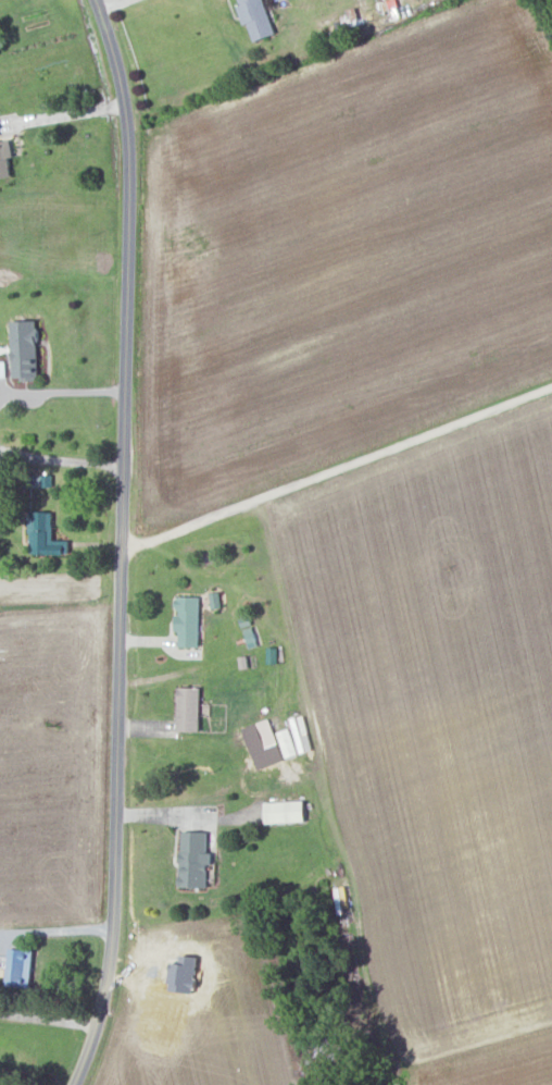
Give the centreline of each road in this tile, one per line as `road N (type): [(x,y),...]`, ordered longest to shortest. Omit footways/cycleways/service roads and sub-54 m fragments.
road 1 (residential): [(76,1084),(106,986),(115,901),(129,251),(123,96),(94,0)]
road 2 (residential): [(551,392),(123,553)]

